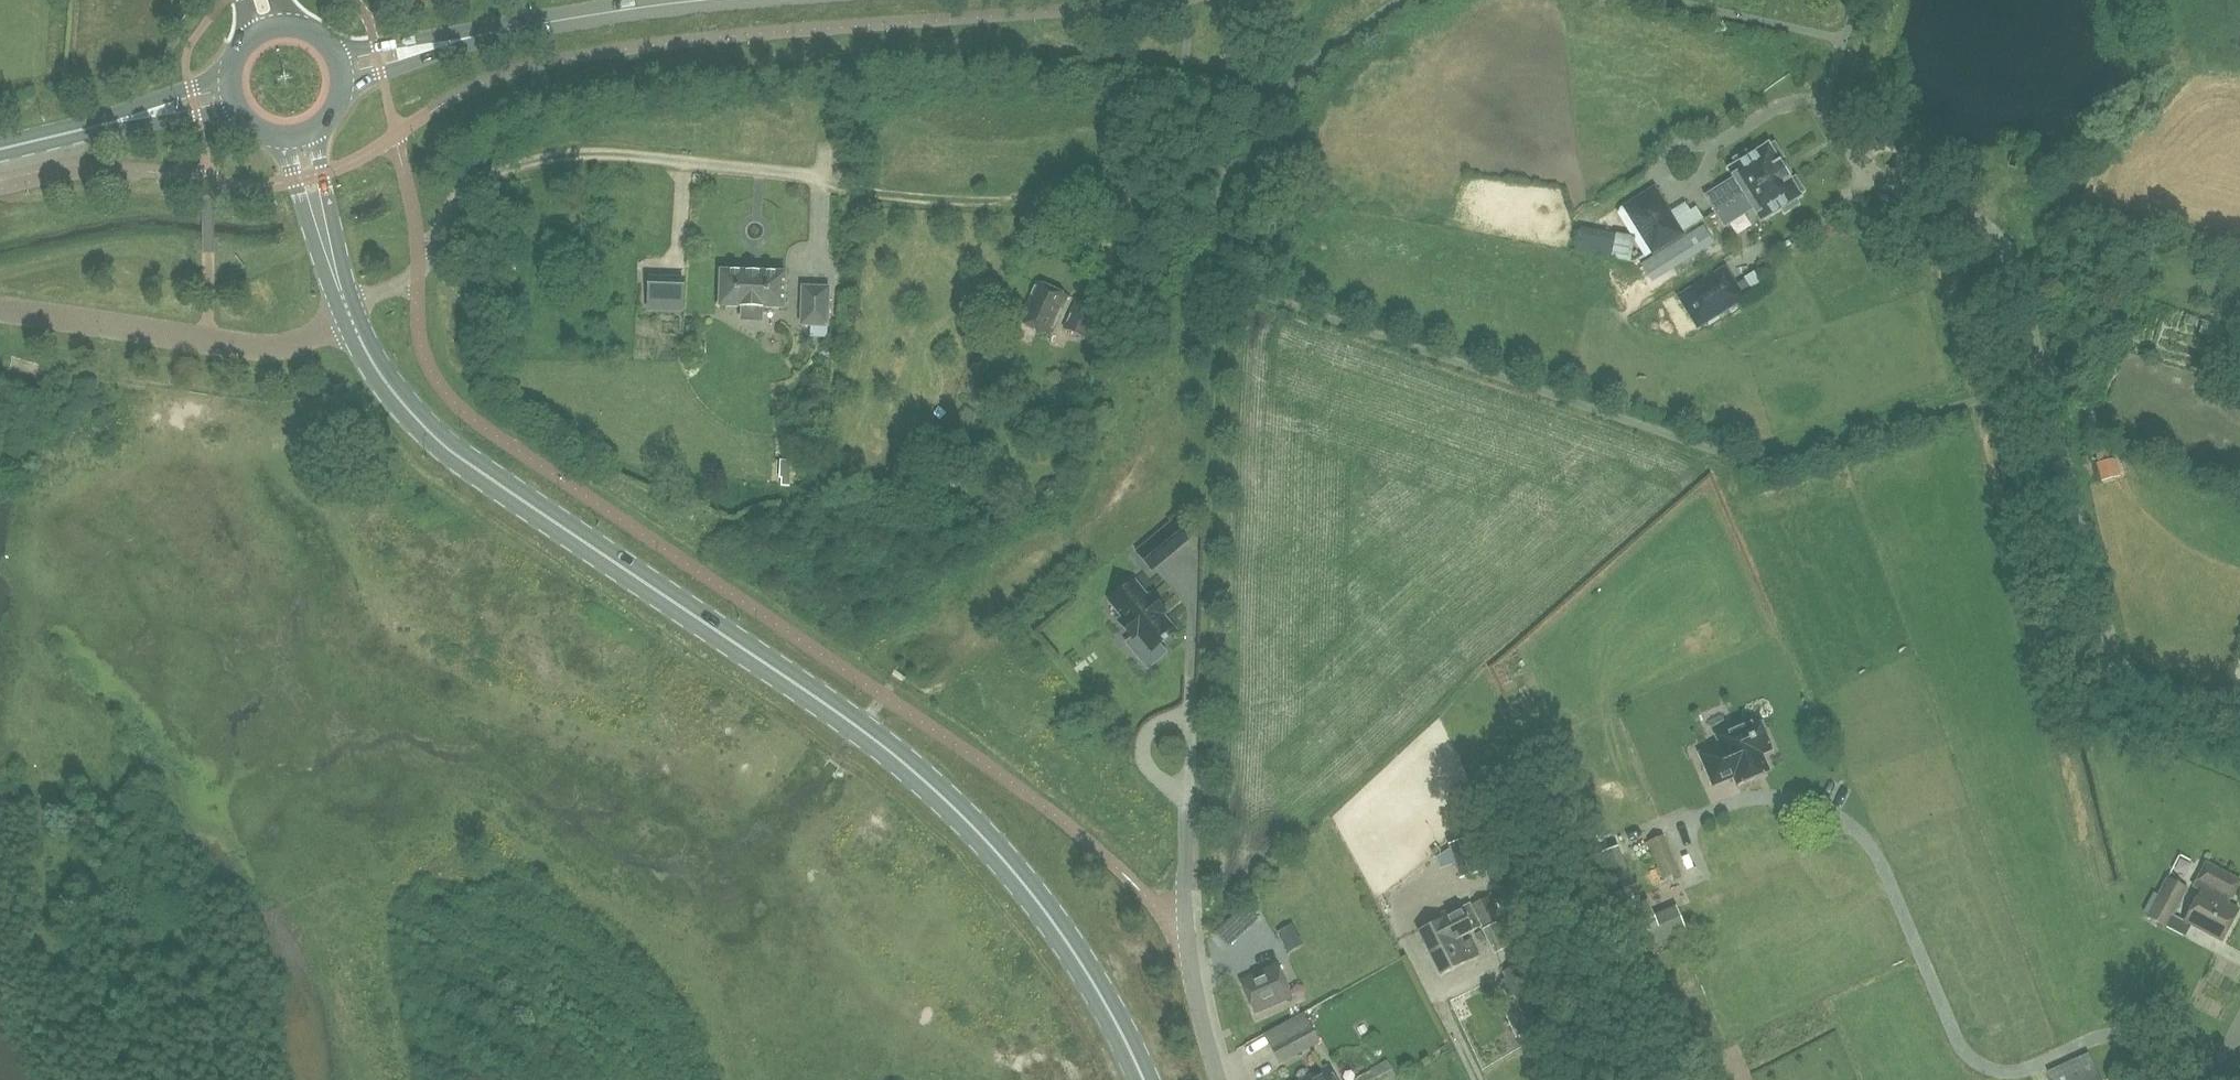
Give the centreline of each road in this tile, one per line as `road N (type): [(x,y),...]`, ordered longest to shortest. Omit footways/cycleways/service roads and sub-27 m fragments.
road 1 (primary): [(350,315),(383,377),(435,438),(821,700),(966,819),(1073,950),(1143,1079)]
road 2 (unclassified): [(2239,717),(2150,687),(2118,664),(2006,249),(1981,225),(1869,173),(1828,116),(1826,98)]
road 3 (track): [(487,177),(547,159),(617,155),(804,174),(899,196),(1032,203)]
road 4 (unclassified): [(1217,1079),(1187,942),(1187,807)]
road 5 (tertiary): [(459,40),(708,0)]
road 6 (unclassified): [(350,315),(417,270),(462,196),(487,177)]
road 7 (tertiary): [(110,123),(241,106)]
road 8 (tertiary): [(234,78),(110,123)]
road 9 (tertiary): [(459,40),(335,53)]
road 10 (tertiary): [(342,79),(459,40)]

